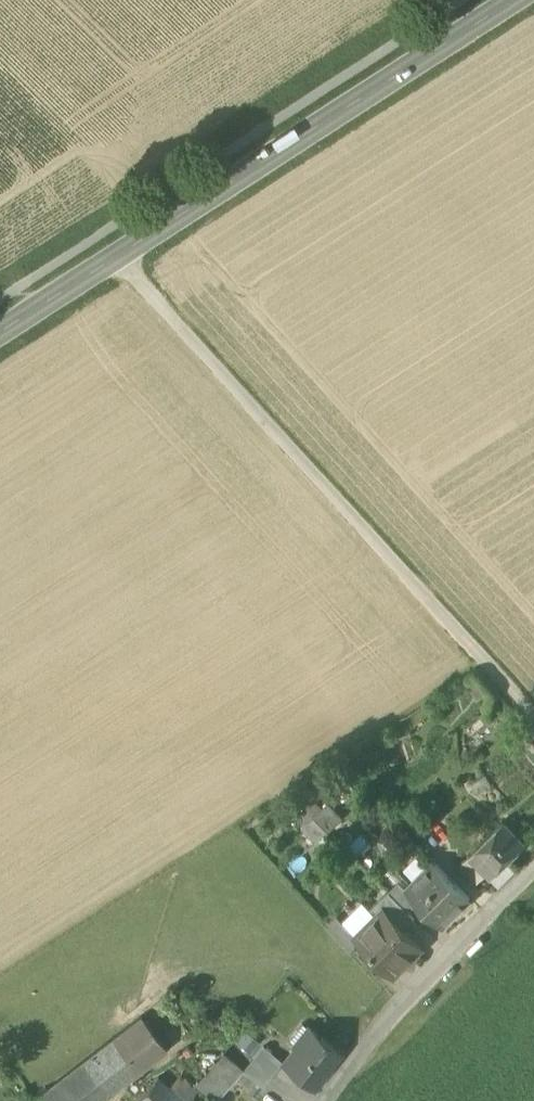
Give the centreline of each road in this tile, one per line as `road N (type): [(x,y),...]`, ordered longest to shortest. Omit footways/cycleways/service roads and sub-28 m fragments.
road 1 (track): [(533,718),(118,254)]
road 2 (tertiary): [(0,329),(514,0)]
road 3 (residential): [(329,1100),(359,1057),(533,882)]

